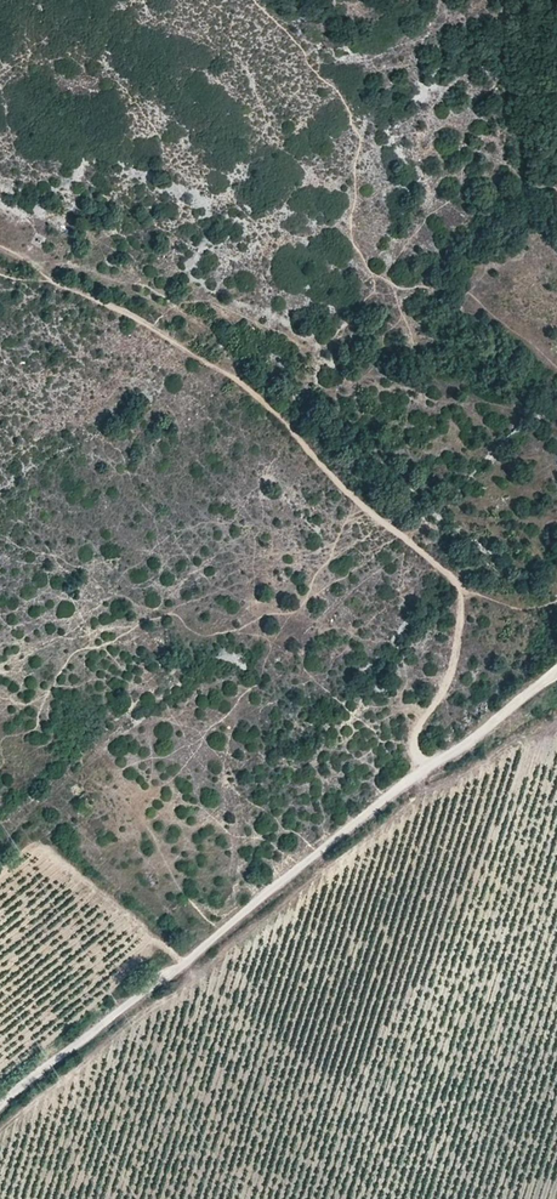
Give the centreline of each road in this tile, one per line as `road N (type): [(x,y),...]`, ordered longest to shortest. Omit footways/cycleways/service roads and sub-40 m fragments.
road 1 (track): [(428,771),(413,742),(457,636),(458,597),(448,572),(318,462),(240,378),(0,243)]
road 2 (track): [(556,671),(0,1111)]

